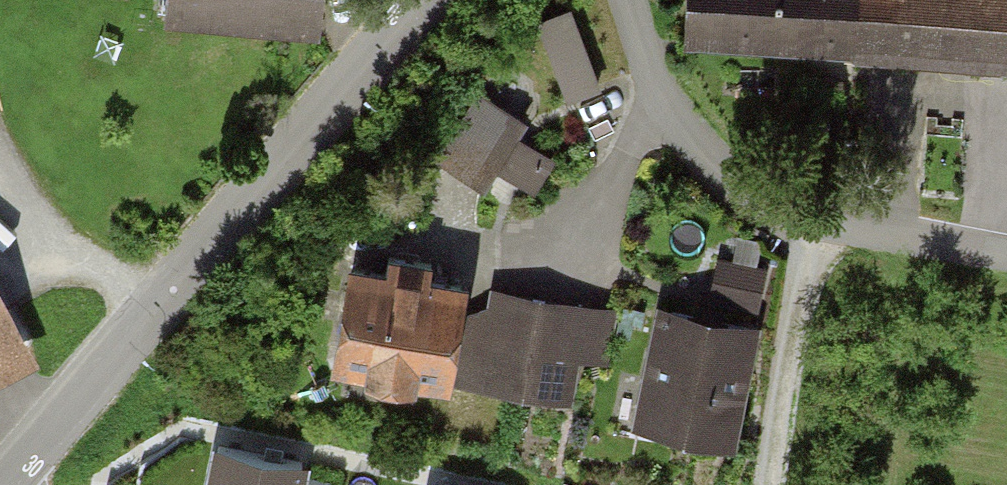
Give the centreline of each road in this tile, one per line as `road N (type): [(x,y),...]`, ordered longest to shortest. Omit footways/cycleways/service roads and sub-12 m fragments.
road 1 (unclassified): [(9,484),(423,0)]
road 2 (residential): [(1006,262),(818,222),(738,183),(672,109),(627,0)]

